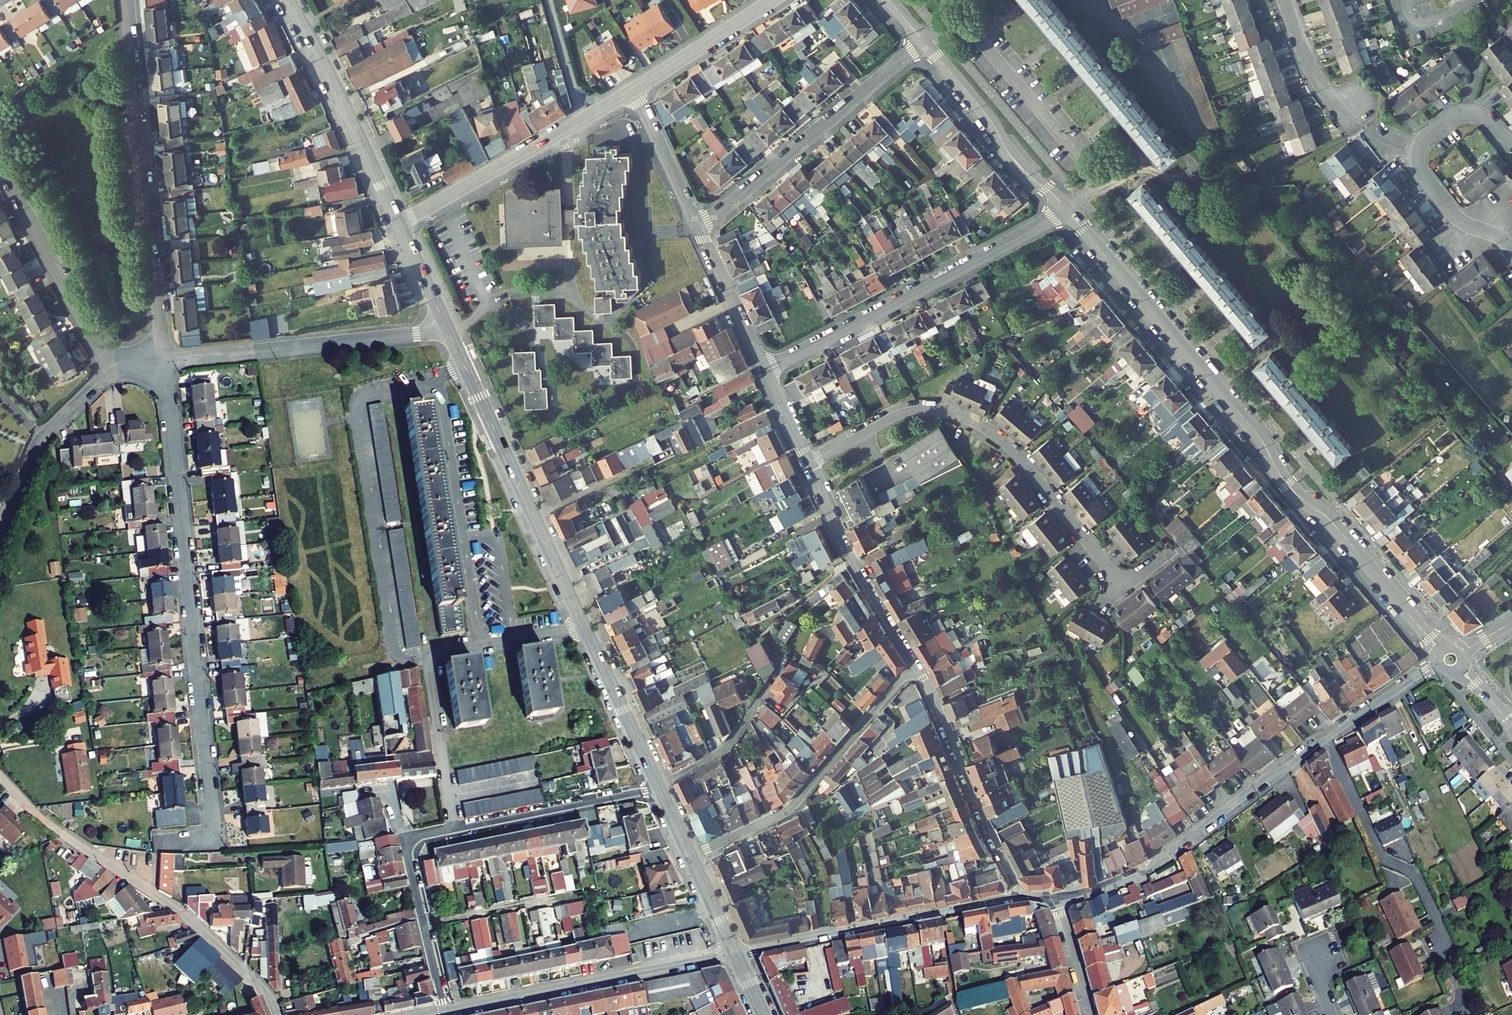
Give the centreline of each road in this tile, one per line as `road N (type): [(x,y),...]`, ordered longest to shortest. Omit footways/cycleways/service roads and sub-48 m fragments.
road 1 (residential): [(1440,651),(1331,522),(1288,485),(1258,435),(1068,211)]
road 2 (residential): [(164,362),(215,838),(171,843)]
road 3 (secondary): [(447,326),(658,785)]
road 4 (residential): [(1123,589),(1008,444),(954,414),(896,416),(811,466)]
road 5 (residential): [(0,775),(48,824),(188,920),(263,991),(277,1014)]
road 6 (residential): [(127,0),(164,362)]
road 7 (residential): [(1068,211),(765,371)]
road 8 (residential): [(1055,898),(1143,871),(1324,738)]
road 9 (residential): [(914,665),(793,804),(690,857)]
road 10 (residential): [(735,952),(1025,897)]
road 11 (tertiary): [(446,1011),(735,952)]
road 12 (residential): [(924,42),(699,228)]
road 13 (residential): [(164,362),(447,326)]
road 14 (residential): [(1511,144),(1484,117),(1461,112),(1427,135),(1416,153),(1458,219),(1495,235),(1511,254)]
road 15 (residential): [(1025,897),(914,665)]
road 16 (residential): [(1324,738),(1381,854),(1421,885),(1441,931),(1441,954)]
road 17 (secondary): [(289,0),(399,223)]
road 18 (residential): [(0,160),(111,370)]
road 19 (residential): [(914,665),(848,555),(811,466)]
road 20 (residential): [(1068,211),(1013,158),(924,42)]
road 21 (residential): [(453,830),(415,838),(406,850),(446,1011)]
road 22 (residential): [(399,223),(582,120)]
road 23 (residential): [(658,785),(453,830)]
road 24 (residential): [(111,370),(38,444),(0,535)]
road 25 (residential): [(453,830),(424,655)]
road 26 (residential): [(1087,0),(1114,23),(1197,130)]
road 27 (residential): [(634,90),(774,0)]
road 28 (residential): [(765,371),(699,228)]
road 29 (residential): [(699,228),(634,90)]
road 30 (residential): [(1284,0),(1313,74),(1354,129)]
road 31 (residential): [(1324,738),(1438,664)]
road 32 (residential): [(549,0),(582,120)]
road 33 (residential): [(751,709),(723,749),(658,785)]
road 34 (residential): [(1087,1014),(1055,898)]

